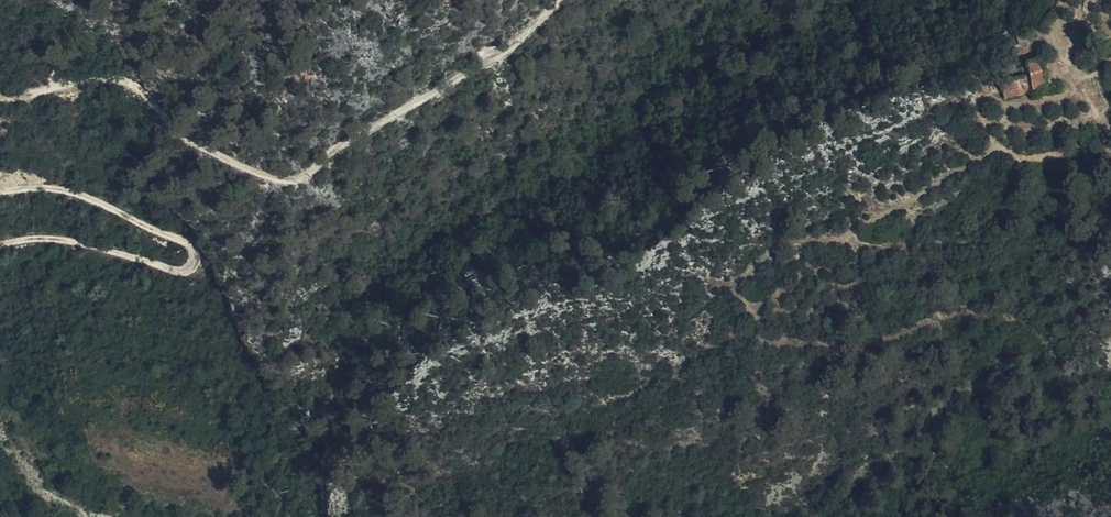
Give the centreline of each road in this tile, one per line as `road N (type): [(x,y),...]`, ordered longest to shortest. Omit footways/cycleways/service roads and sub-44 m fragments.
road 1 (track): [(0,111),(90,84),(284,184),(312,184),(576,0)]
road 2 (track): [(0,248),(17,242),(176,268),(185,236),(32,183),(0,187)]

